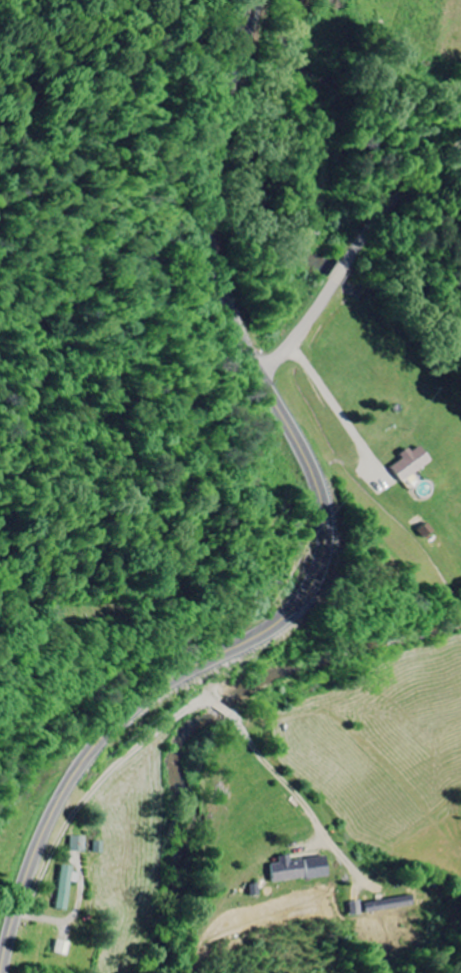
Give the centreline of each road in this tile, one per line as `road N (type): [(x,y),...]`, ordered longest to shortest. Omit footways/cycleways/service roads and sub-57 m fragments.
road 1 (secondary): [(2,972),(34,859),(95,746),(154,692),(294,609),(311,586),(322,561),(322,506),(280,373)]
road 2 (residential): [(13,925),(111,774),(236,685),(293,696),(342,722),(391,763),(458,844)]
road 3 (secondary): [(280,373),(241,216),(244,58),(257,0)]
road 4 (residential): [(460,186),(389,212),(280,373)]

